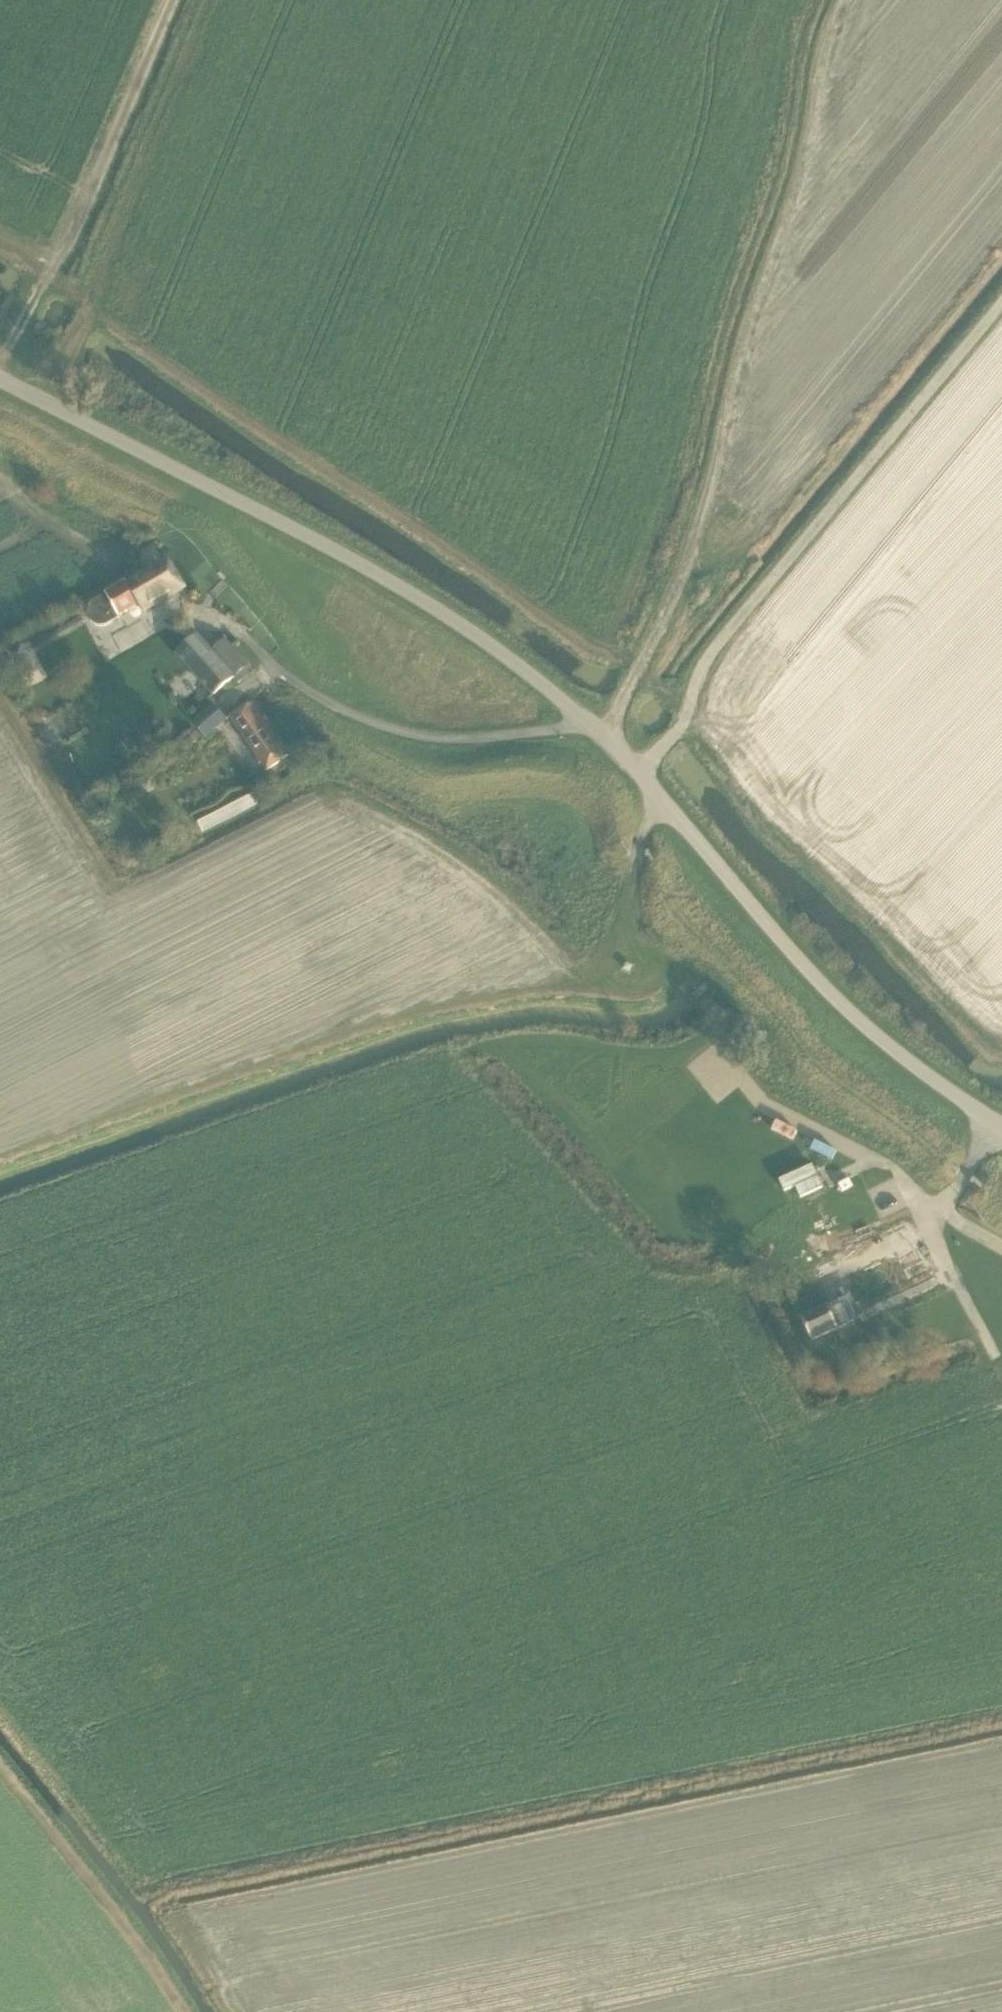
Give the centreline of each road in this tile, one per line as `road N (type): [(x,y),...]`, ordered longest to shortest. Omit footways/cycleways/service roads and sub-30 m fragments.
road 1 (unclassified): [(1001,1127),(840,1002),(639,772),(534,679),(367,572),(0,378)]
road 2 (track): [(639,772),(676,736),(714,652),(1001,306)]

